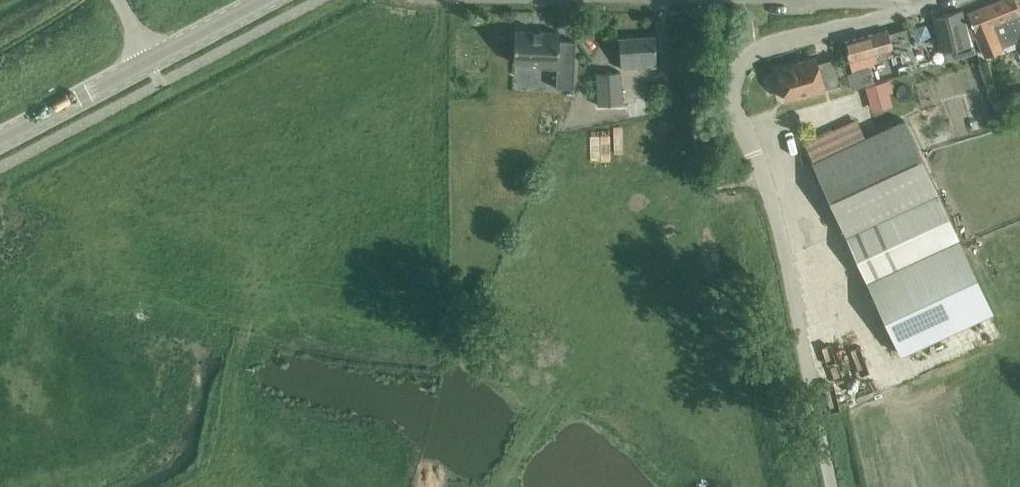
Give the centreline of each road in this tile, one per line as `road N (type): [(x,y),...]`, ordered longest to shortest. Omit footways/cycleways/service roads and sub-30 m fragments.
road 1 (unclassified): [(826,486),(733,75),(756,53),(922,2)]
road 2 (residential): [(922,2),(643,0)]
road 3 (secondary): [(0,142),(148,62)]
road 4 (secondary): [(148,62),(267,0)]

